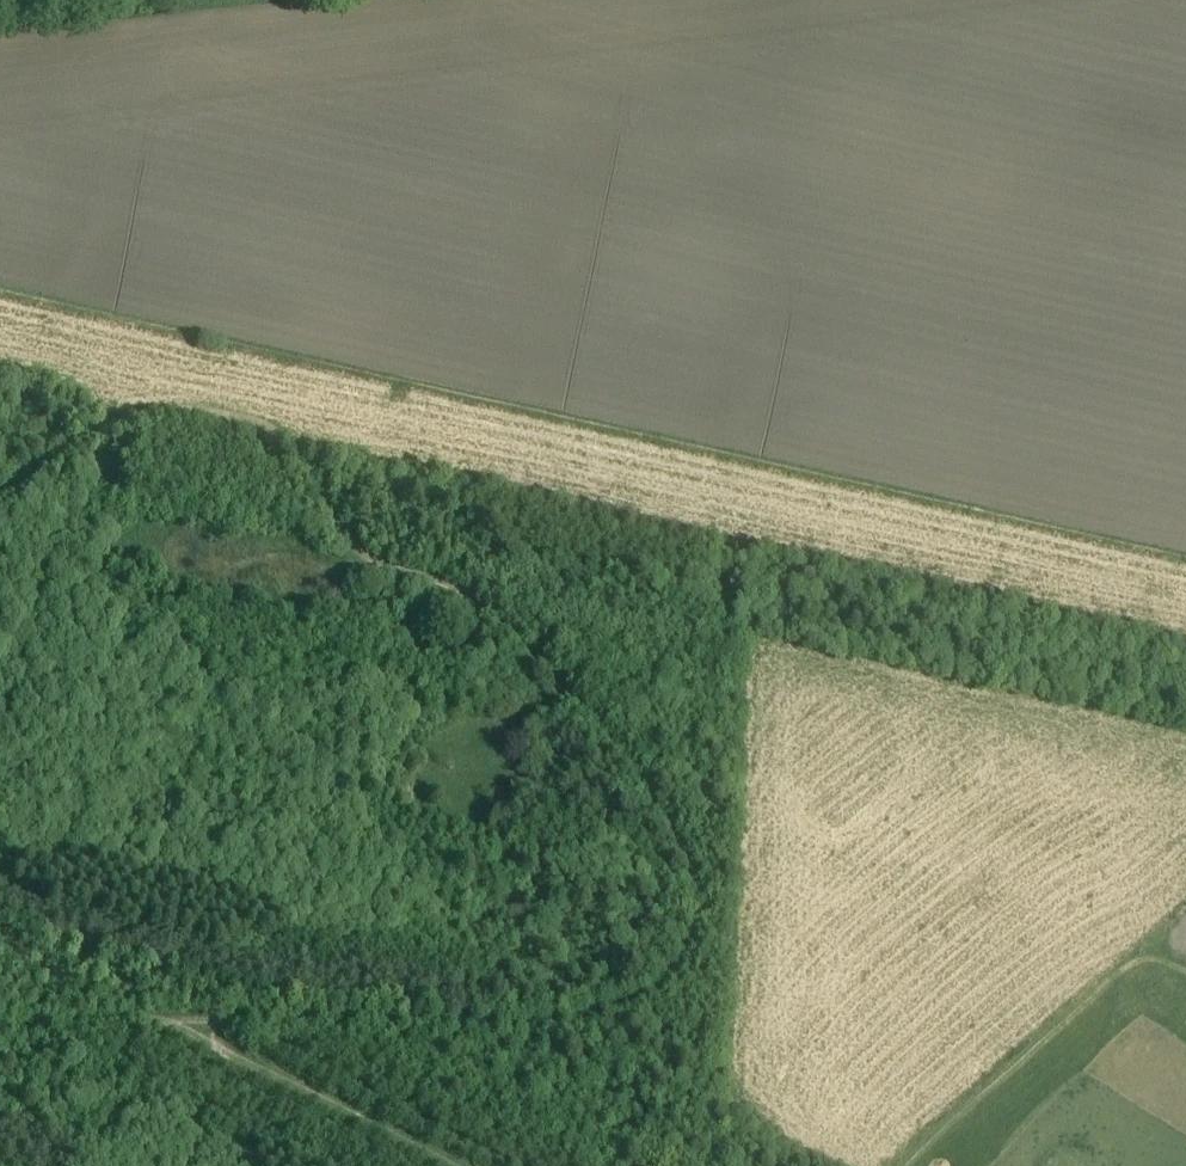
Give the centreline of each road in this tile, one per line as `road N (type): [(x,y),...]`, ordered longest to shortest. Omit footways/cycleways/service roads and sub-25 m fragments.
road 1 (track): [(0,1031),(176,1022),(457,1165)]

